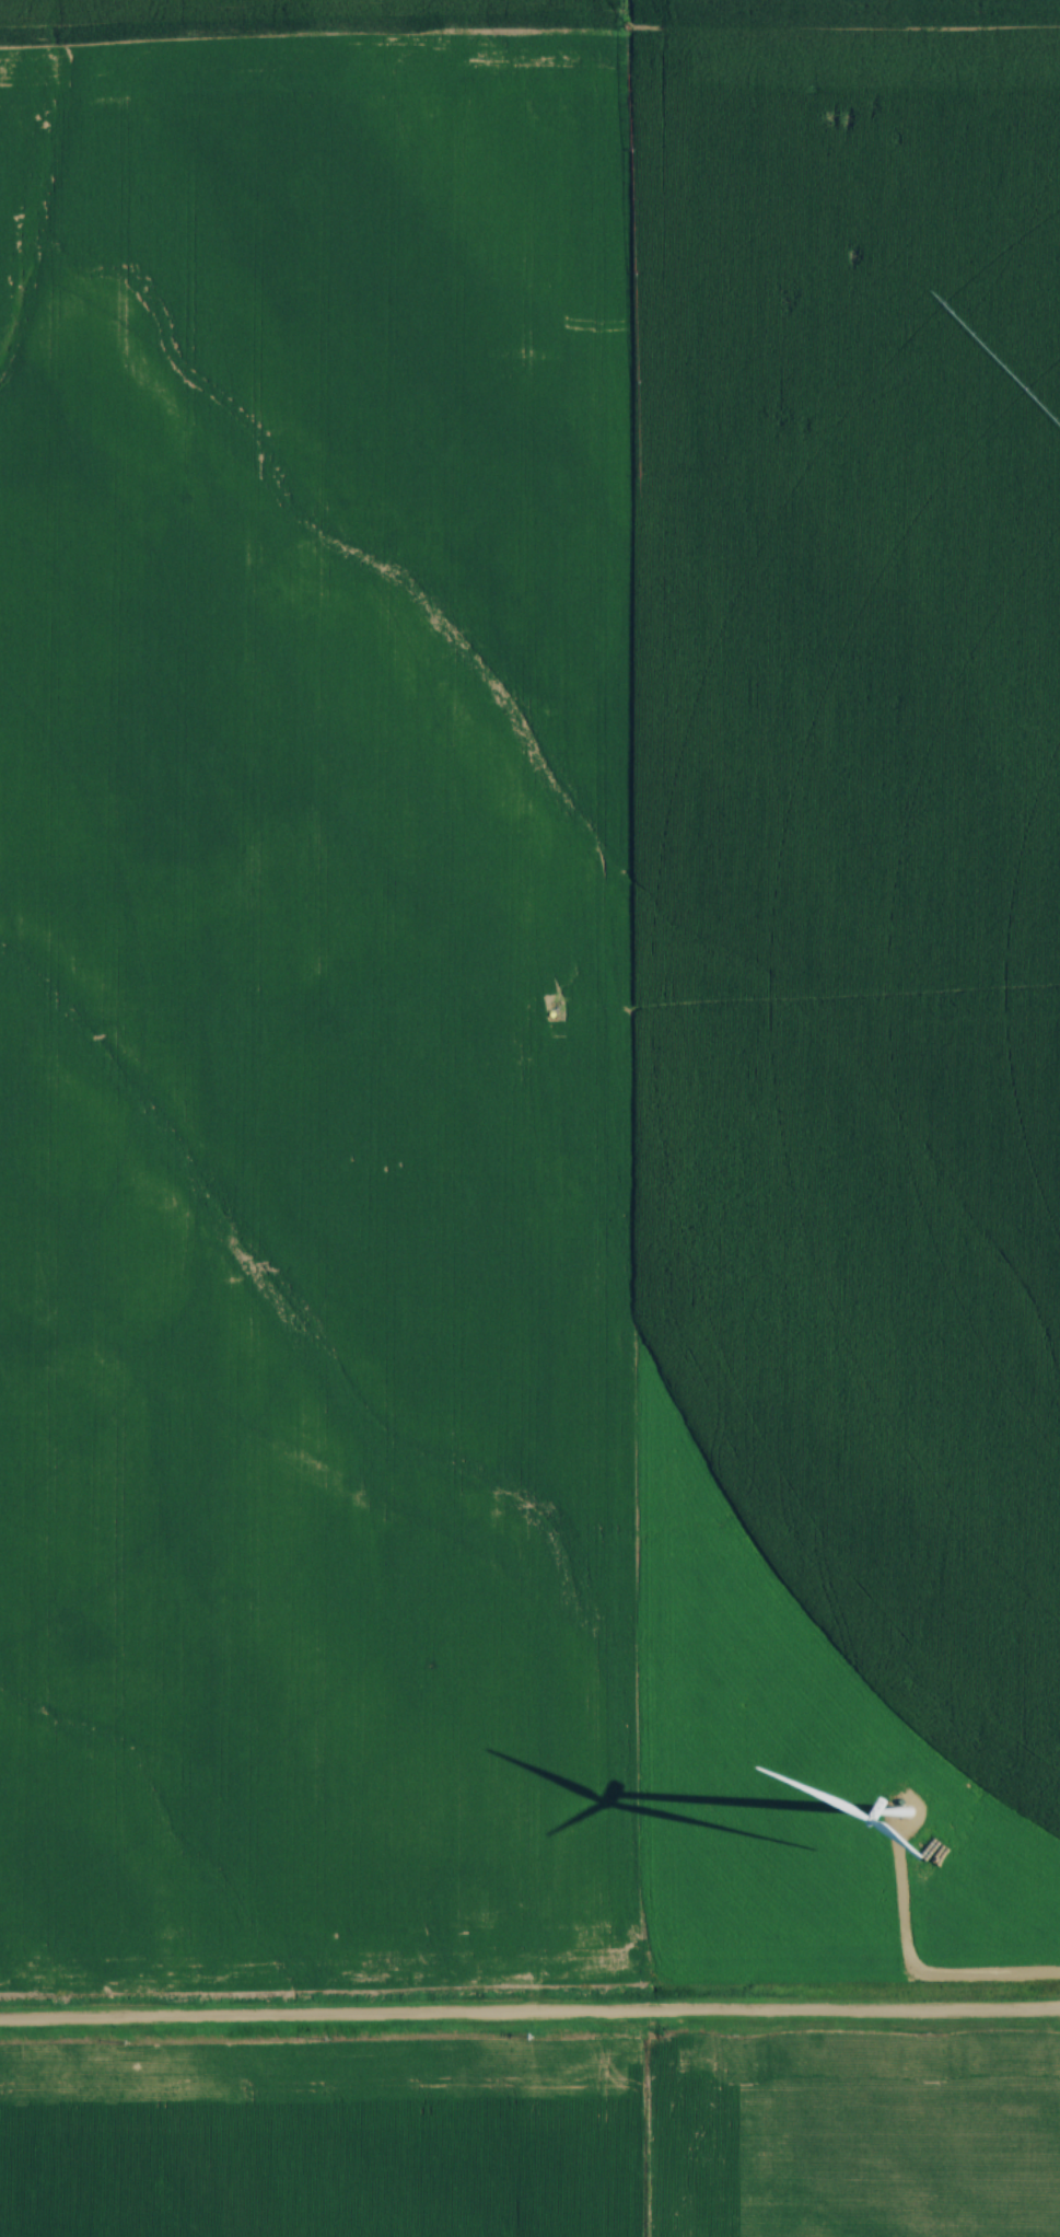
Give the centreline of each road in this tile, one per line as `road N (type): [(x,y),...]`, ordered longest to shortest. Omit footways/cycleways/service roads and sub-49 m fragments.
road 1 (residential): [(1059,2012),(0,2025)]

